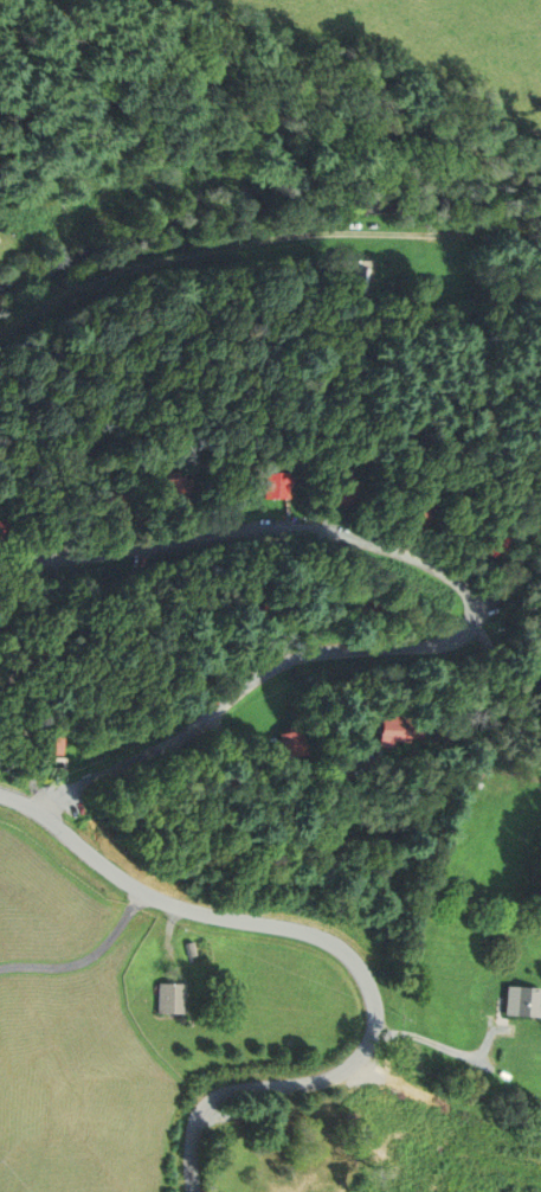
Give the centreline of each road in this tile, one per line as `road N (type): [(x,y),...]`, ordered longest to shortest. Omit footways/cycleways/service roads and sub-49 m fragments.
road 1 (tertiary): [(203,1191),(201,1135),(225,1100),(318,1091),(371,1063),(382,1033),(372,974),(329,937),(172,909),(101,864),(43,810),(0,794)]

